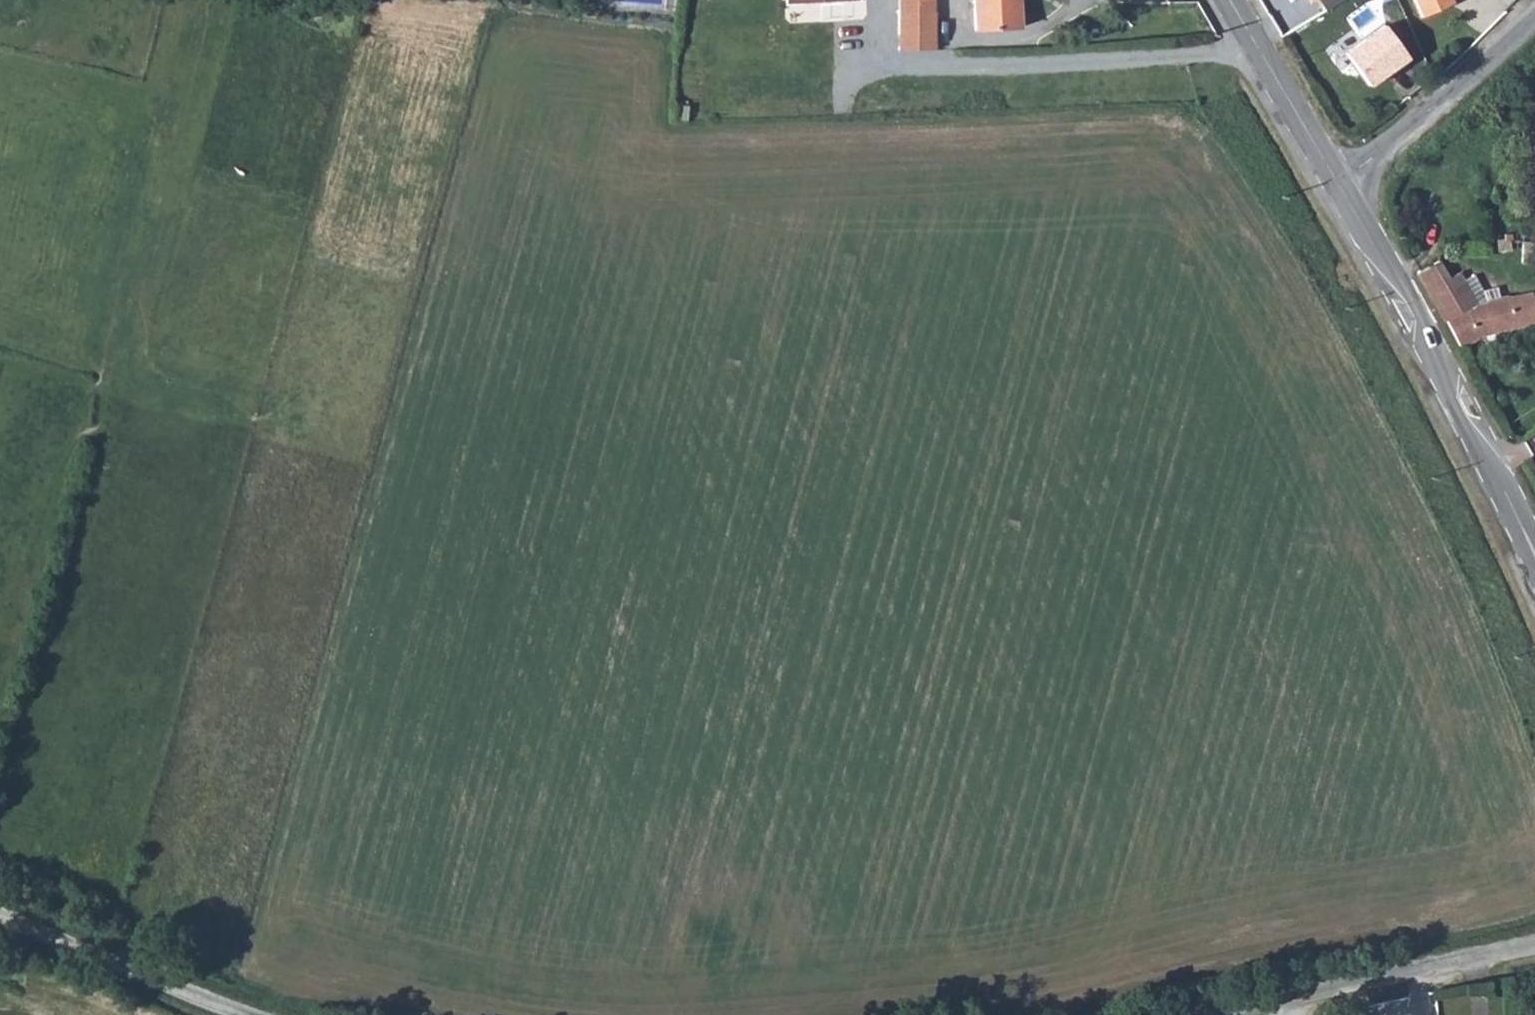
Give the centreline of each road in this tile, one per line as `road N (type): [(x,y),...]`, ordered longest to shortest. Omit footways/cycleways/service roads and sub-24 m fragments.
road 1 (secondary): [(1339,183),(1450,382),(1534,558)]
road 2 (unclassified): [(1229,1014),(1534,943)]
road 3 (unclassified): [(0,915),(251,1014)]
road 4 (unclassified): [(1534,10),(1339,183)]
road 5 (secondary): [(1230,0),(1339,183)]

